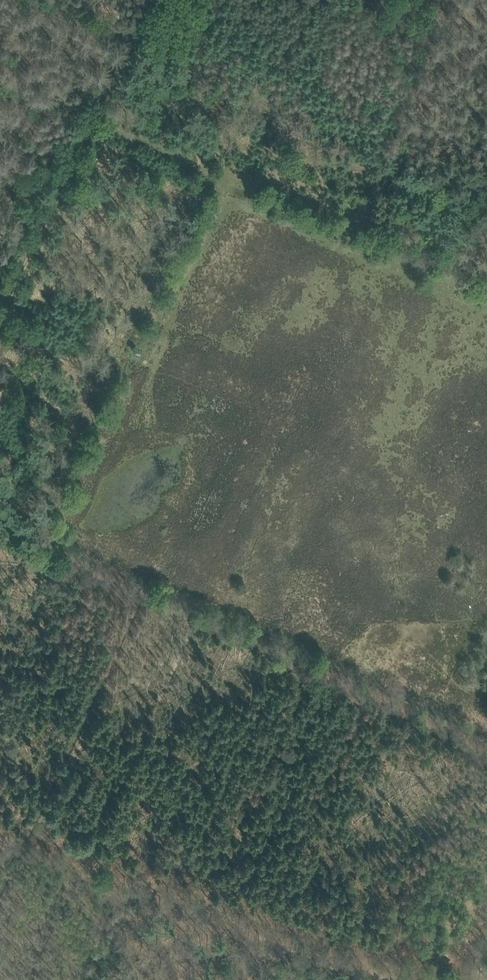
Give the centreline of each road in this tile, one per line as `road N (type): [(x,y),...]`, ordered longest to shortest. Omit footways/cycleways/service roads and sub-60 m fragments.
road 1 (track): [(0,835),(428,979)]
road 2 (track): [(0,323),(151,0)]

